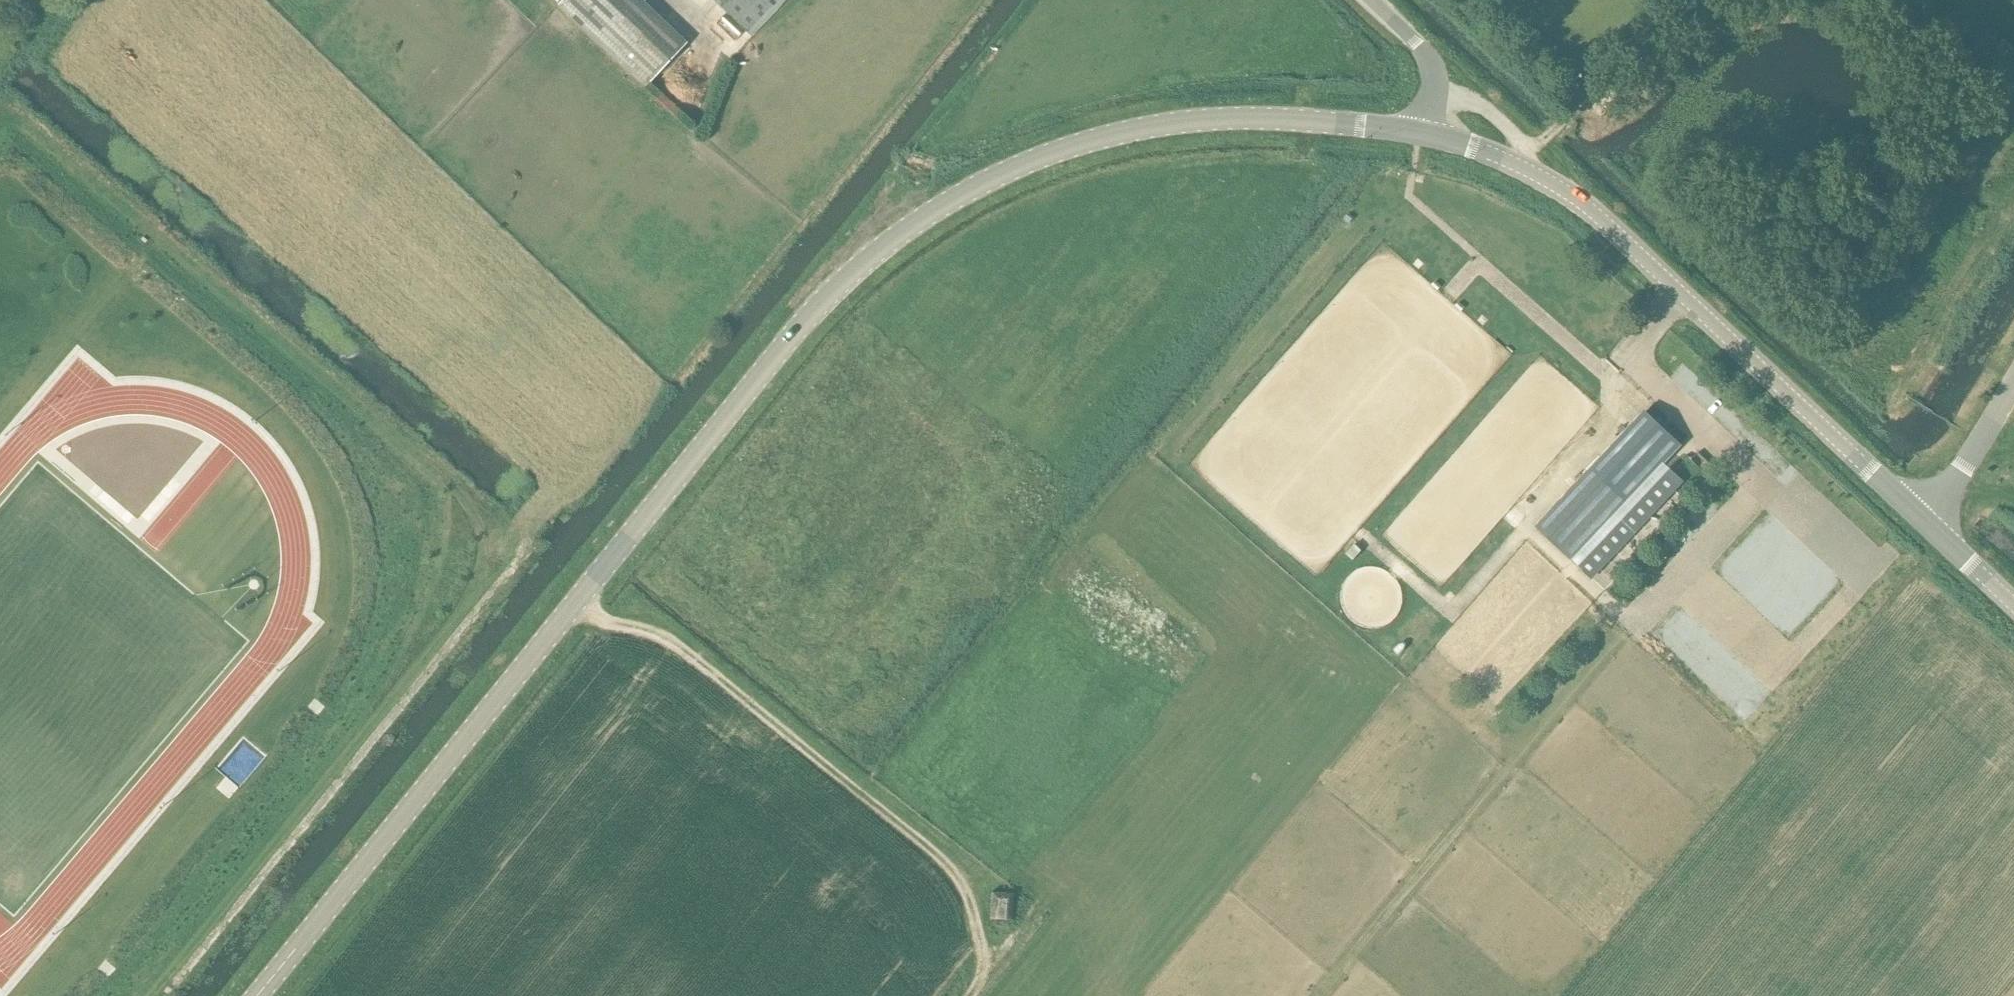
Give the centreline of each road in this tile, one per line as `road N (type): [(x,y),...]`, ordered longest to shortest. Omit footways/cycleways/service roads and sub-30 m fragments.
road 1 (tertiary): [(1425,136),(1219,118),(1128,132),(1028,161),(929,213),(844,280),(738,403),(256,995)]
road 2 (tertiary): [(1924,521),(1589,213),(1497,161),(1425,136)]
road 3 (residential): [(2013,382),(1924,521)]
road 4 (unclassified): [(1425,136),(1437,86),(1425,60),(1366,0)]
road 5 (tertiary): [(2013,601),(1924,521)]

